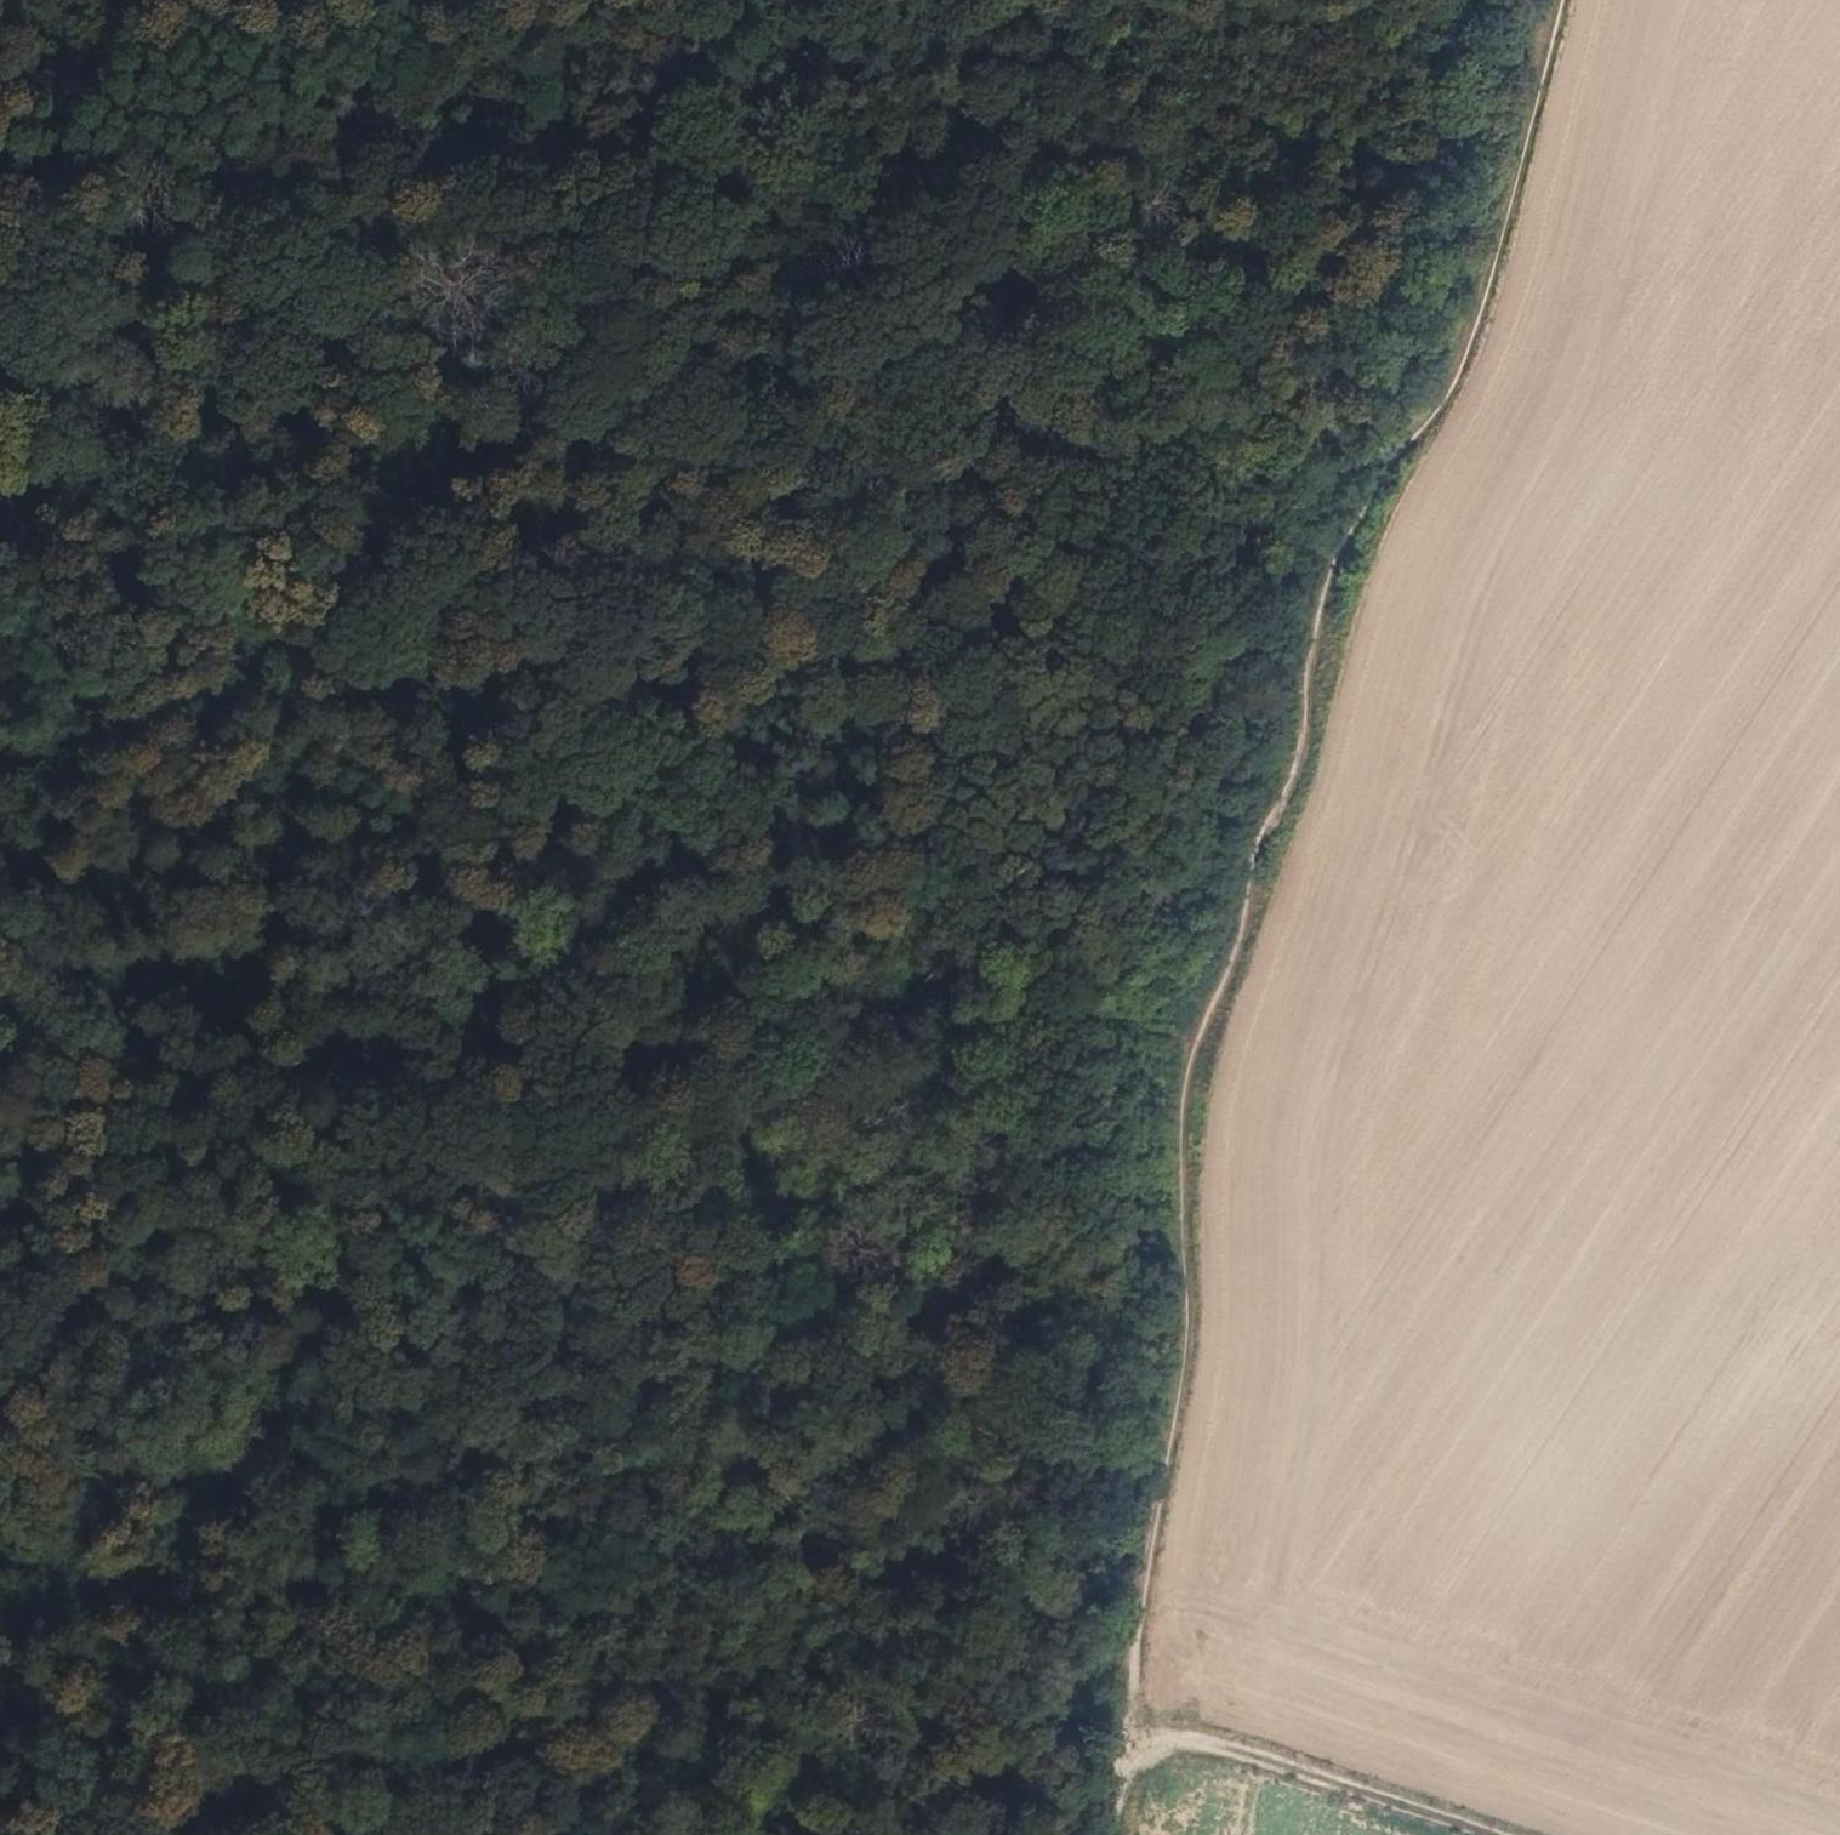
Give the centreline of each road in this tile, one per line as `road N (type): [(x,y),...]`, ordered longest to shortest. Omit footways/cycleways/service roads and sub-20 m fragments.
road 1 (track): [(1125,1749),(1137,1622),(1189,1354),(1203,1089),(1330,593),(1381,494),(1428,432),(1530,0)]
road 2 (track): [(1486,1834),(1187,1738),(1125,1749)]

